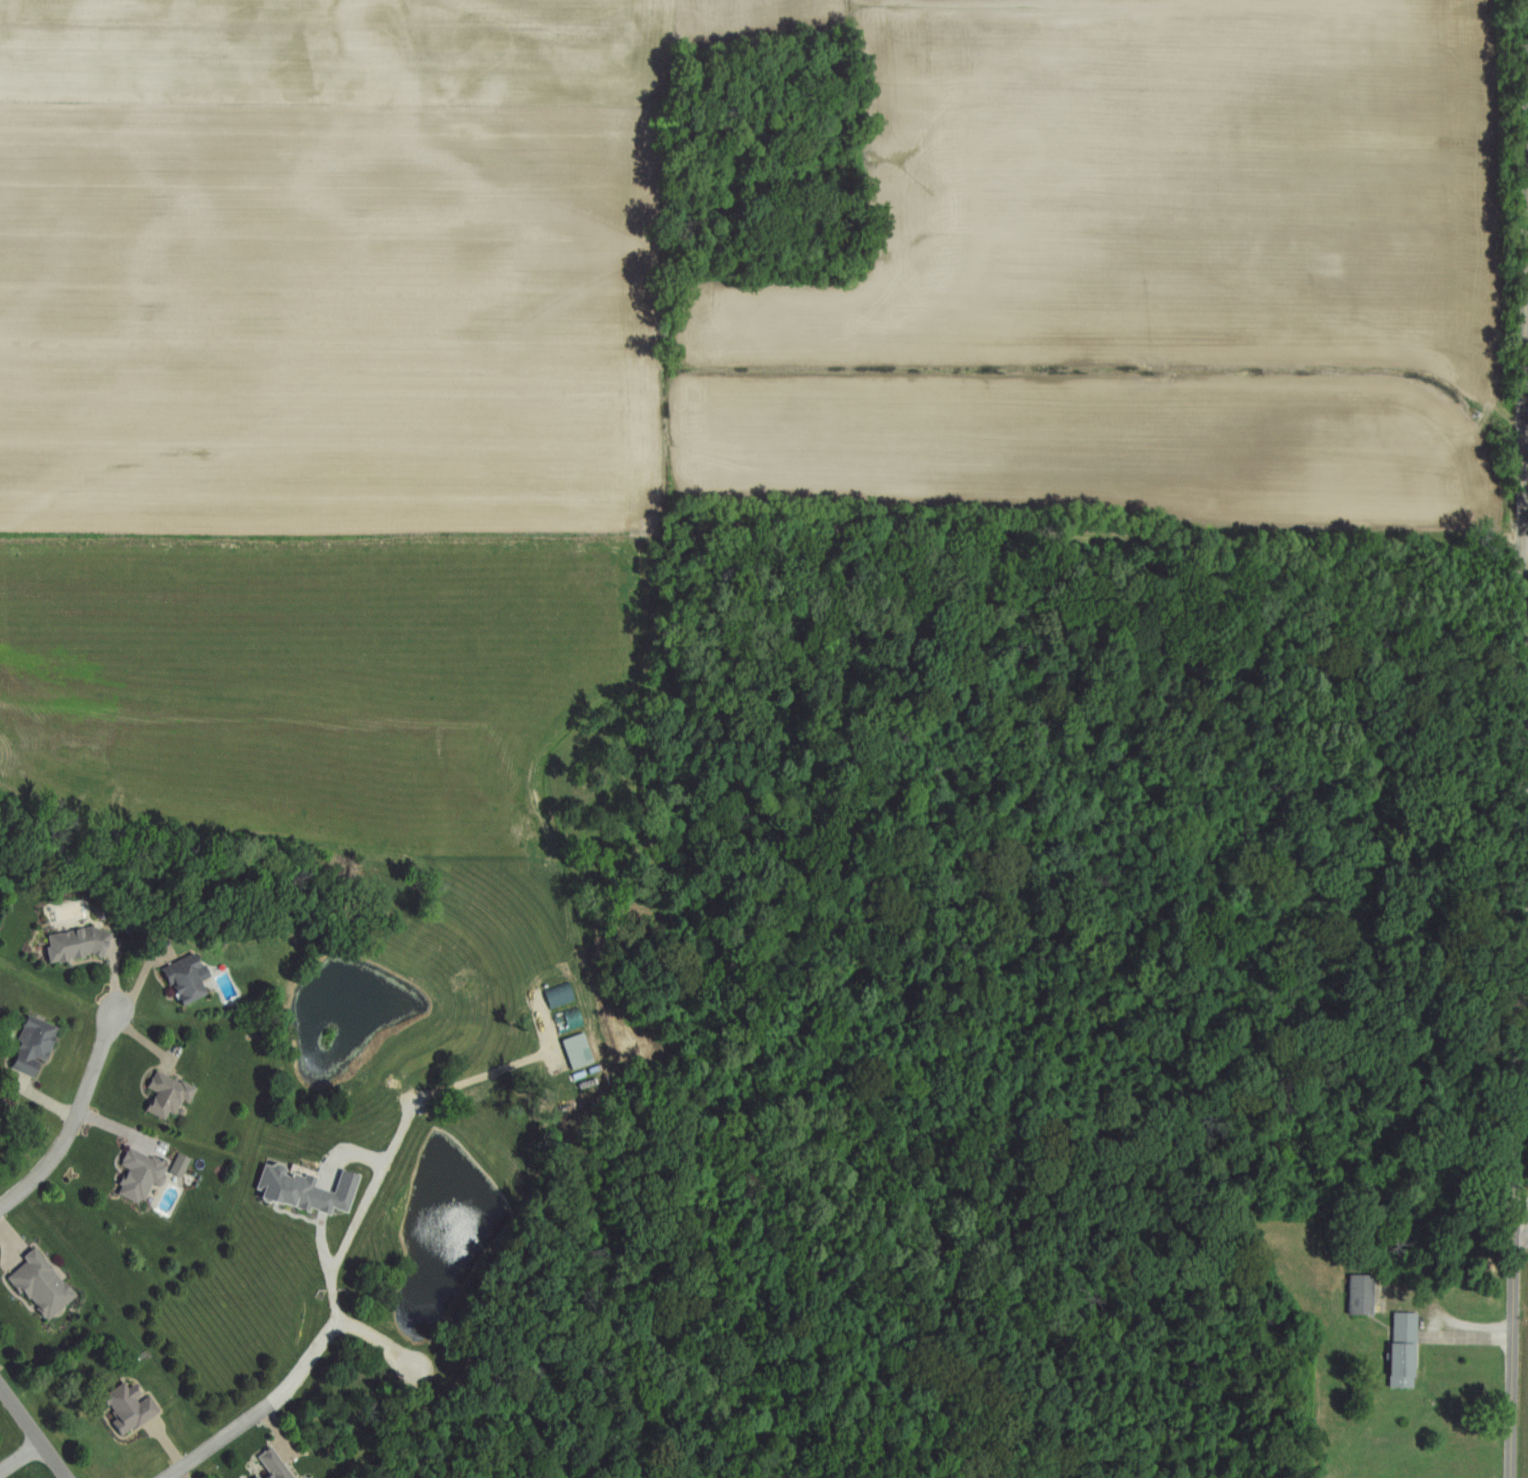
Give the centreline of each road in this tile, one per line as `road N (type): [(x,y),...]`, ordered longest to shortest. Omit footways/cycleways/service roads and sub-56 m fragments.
road 1 (residential): [(1511,1477),(1527,160)]
road 2 (residential): [(167,1477),(289,1387),(329,1329),(363,1326),(423,1372)]
road 3 (residential): [(0,1211),(64,1146),(120,1007)]

